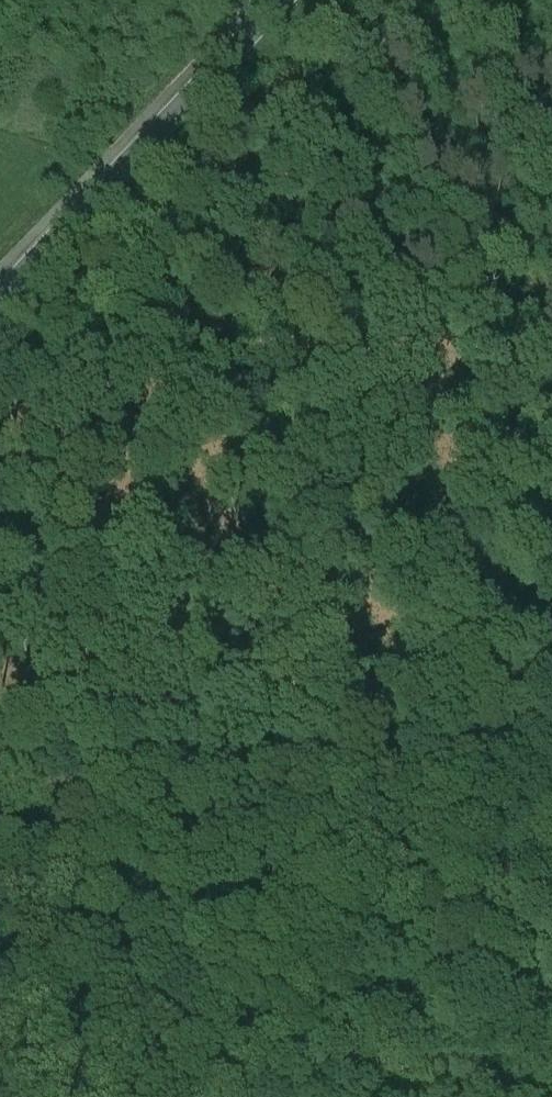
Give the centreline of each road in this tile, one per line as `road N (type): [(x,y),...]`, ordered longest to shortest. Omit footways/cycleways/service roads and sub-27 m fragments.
road 1 (track): [(0,783),(551,787)]
road 2 (unclassified): [(0,298),(285,0)]

